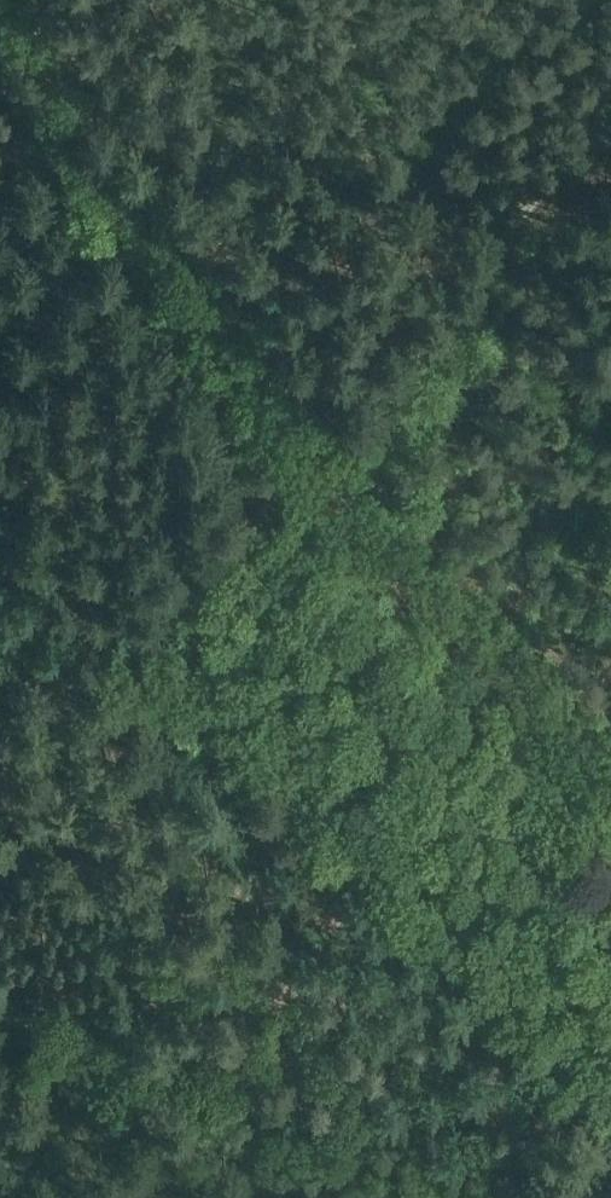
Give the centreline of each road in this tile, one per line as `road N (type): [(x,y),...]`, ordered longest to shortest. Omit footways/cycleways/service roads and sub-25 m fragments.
road 1 (track): [(0,1010),(340,1137),(533,1197)]
road 2 (track): [(303,446),(454,308),(564,157),(610,51)]
road 3 (track): [(610,781),(449,621),(303,446)]
road 4 (track): [(146,256),(235,353),(303,446)]
road 5 (track): [(0,67),(35,123),(146,256)]
road 6 (track): [(0,332),(76,307),(146,256)]

